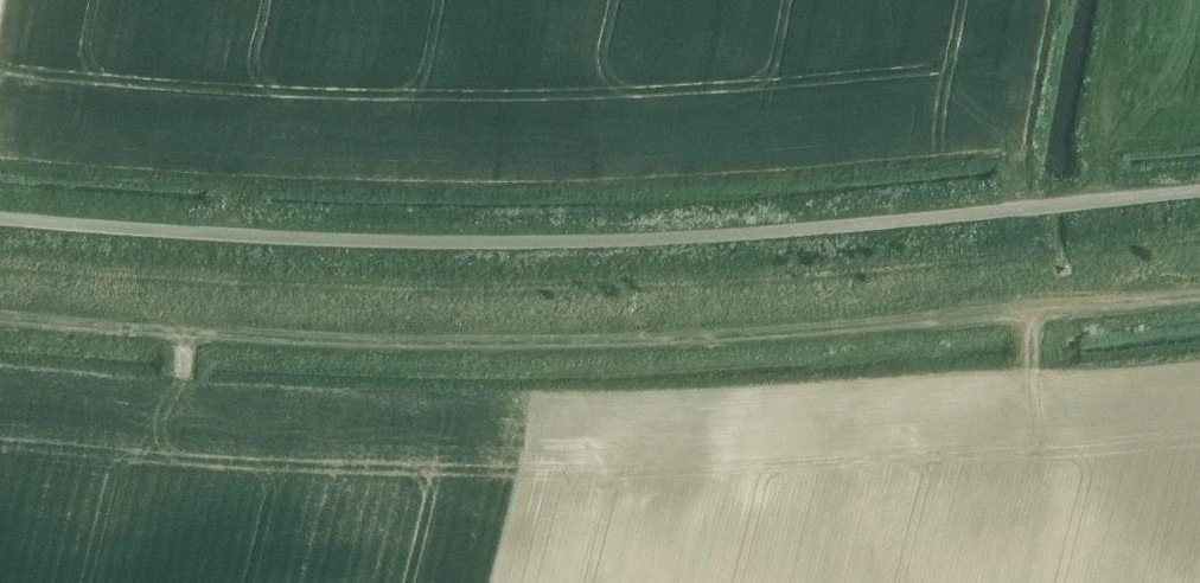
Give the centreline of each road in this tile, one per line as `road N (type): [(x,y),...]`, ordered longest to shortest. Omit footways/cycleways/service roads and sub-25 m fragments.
road 1 (unclassified): [(1199,189),(445,250),(0,225)]
road 2 (track): [(0,322),(188,340),(612,350),(1199,301)]

